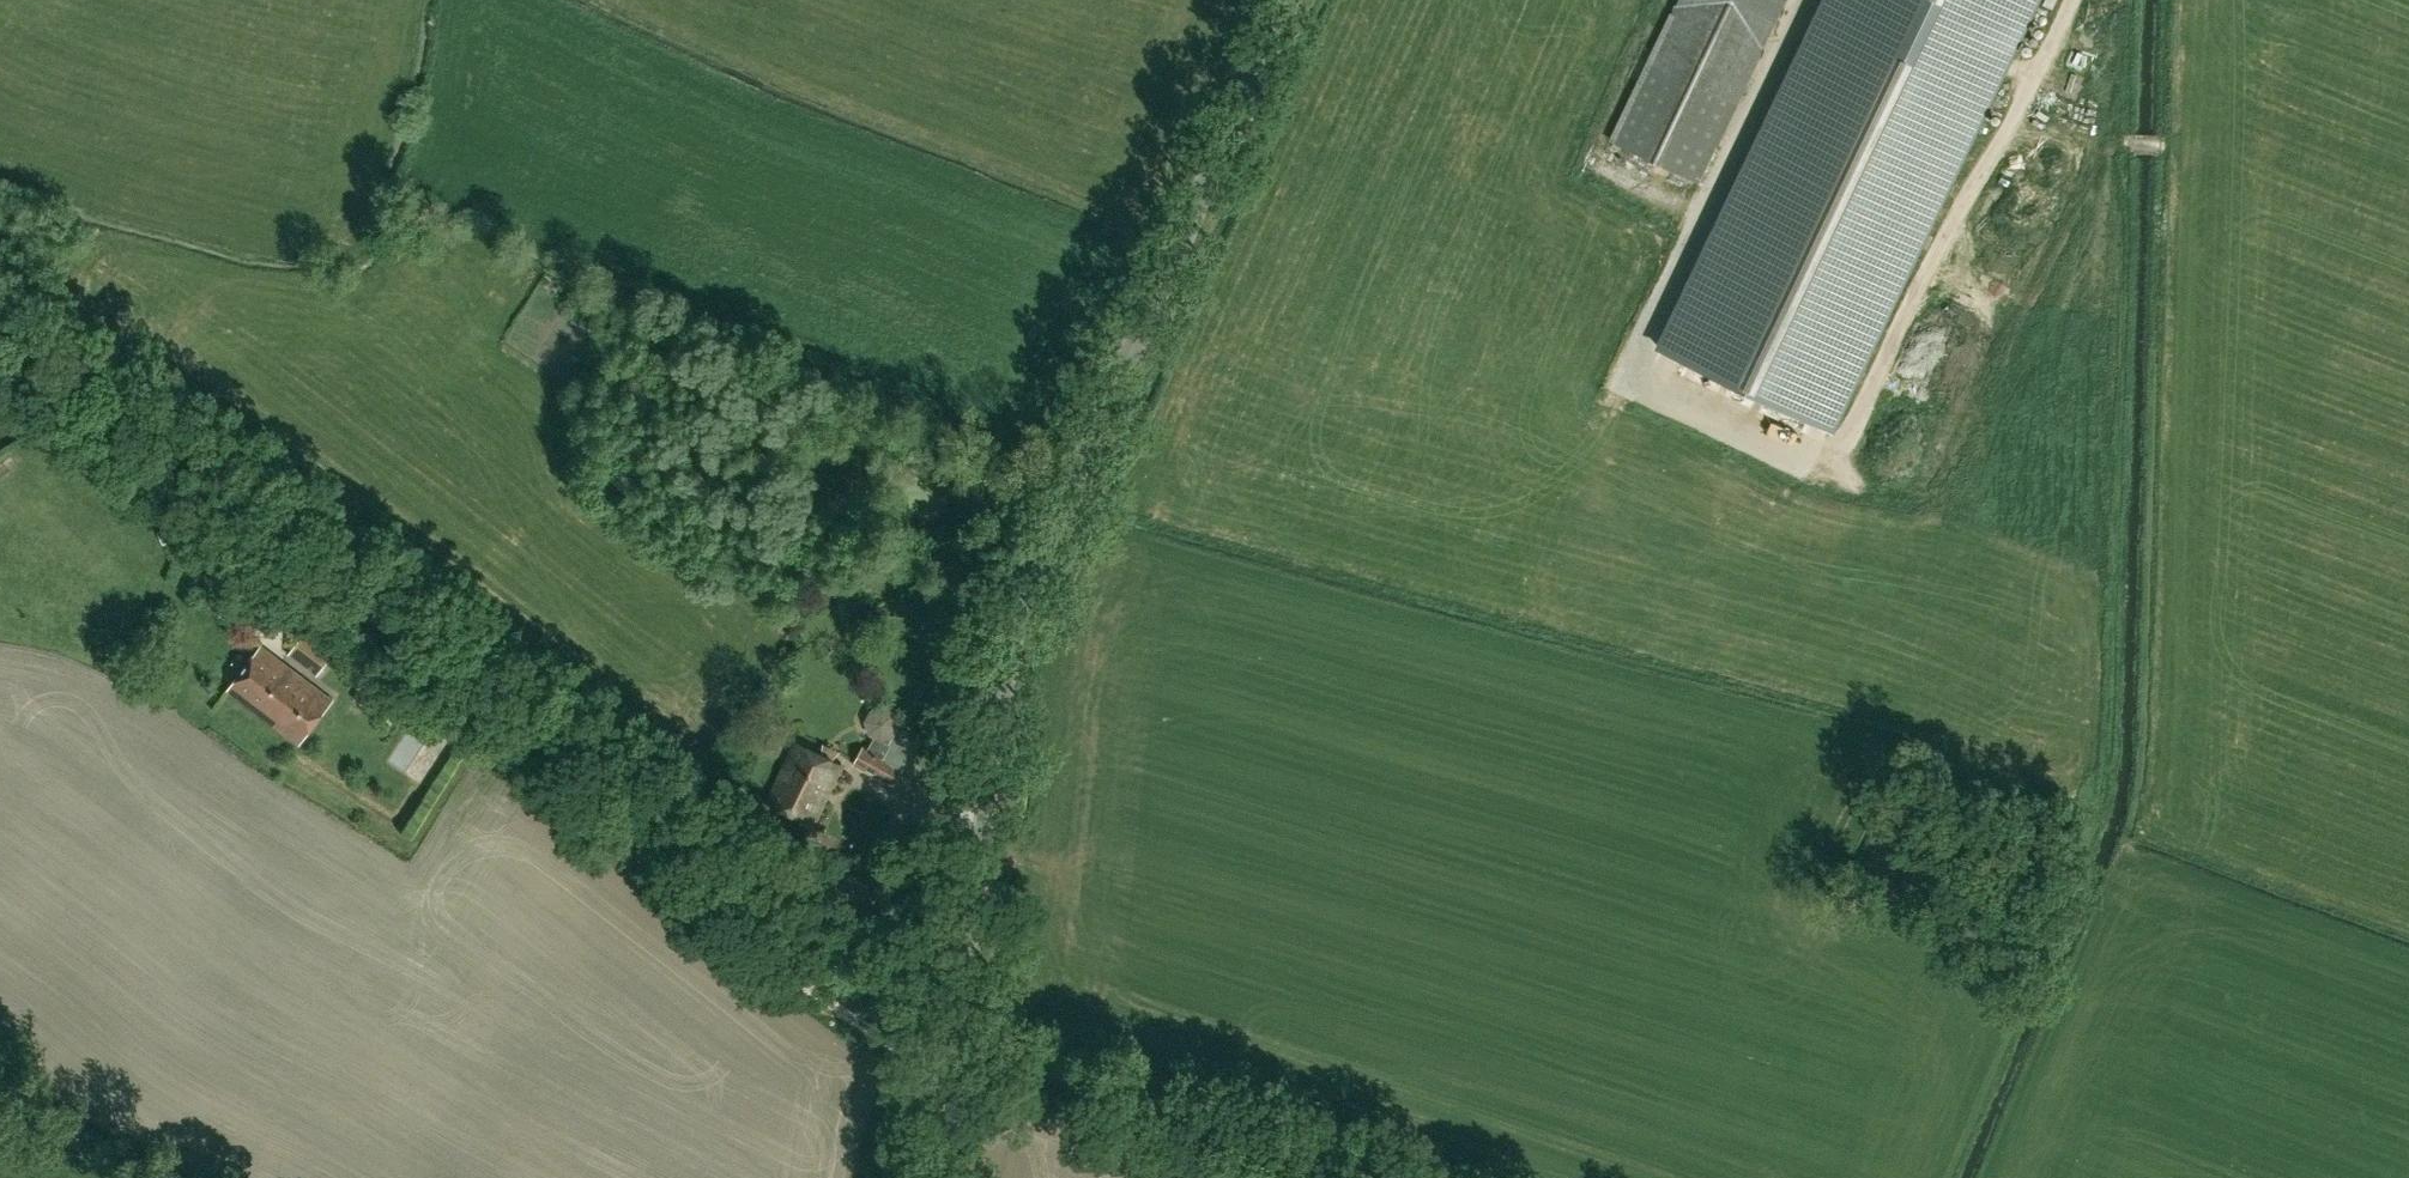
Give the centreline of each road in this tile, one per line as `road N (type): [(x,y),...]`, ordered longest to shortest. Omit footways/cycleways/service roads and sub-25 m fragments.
road 1 (tertiary): [(959,1034),(1009,655),(1026,595),(1292,0)]
road 2 (unclassified): [(1385,1177),(959,1034)]
road 3 (tertiary): [(941,1177),(959,1034)]

